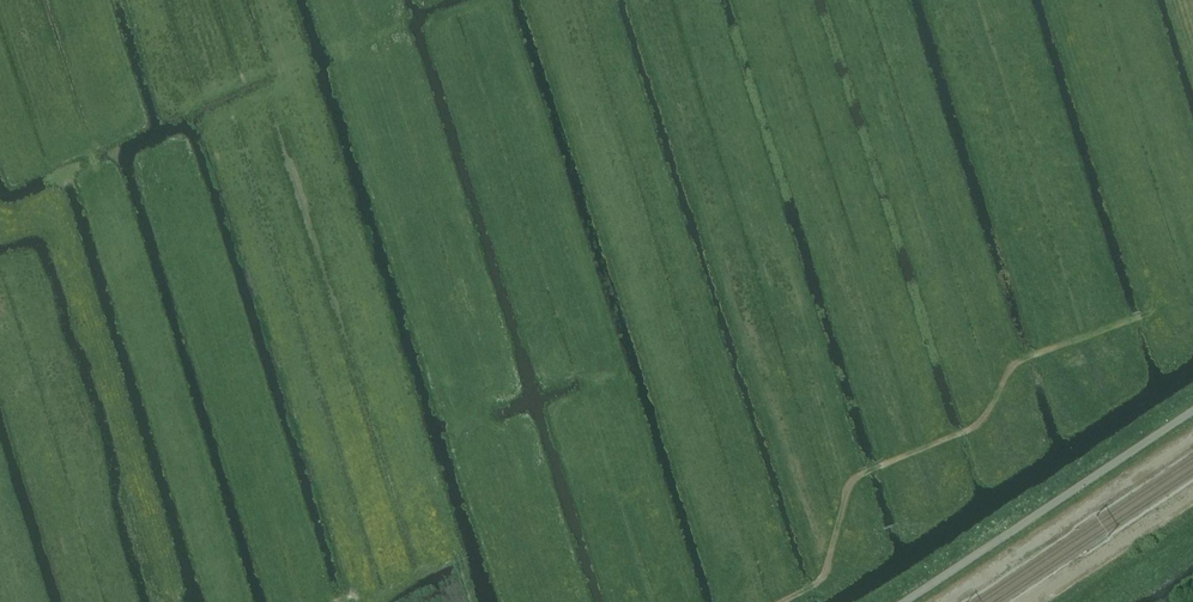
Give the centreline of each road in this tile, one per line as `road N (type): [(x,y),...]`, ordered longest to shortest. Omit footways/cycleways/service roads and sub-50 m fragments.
road 1 (track): [(779,601),(821,579),(857,473),(968,430),(1017,360),(1151,312),(1138,252)]
road 2 (track): [(176,601),(58,224),(42,214),(0,222)]
road 3 (unclassified): [(904,601),(1192,411)]

